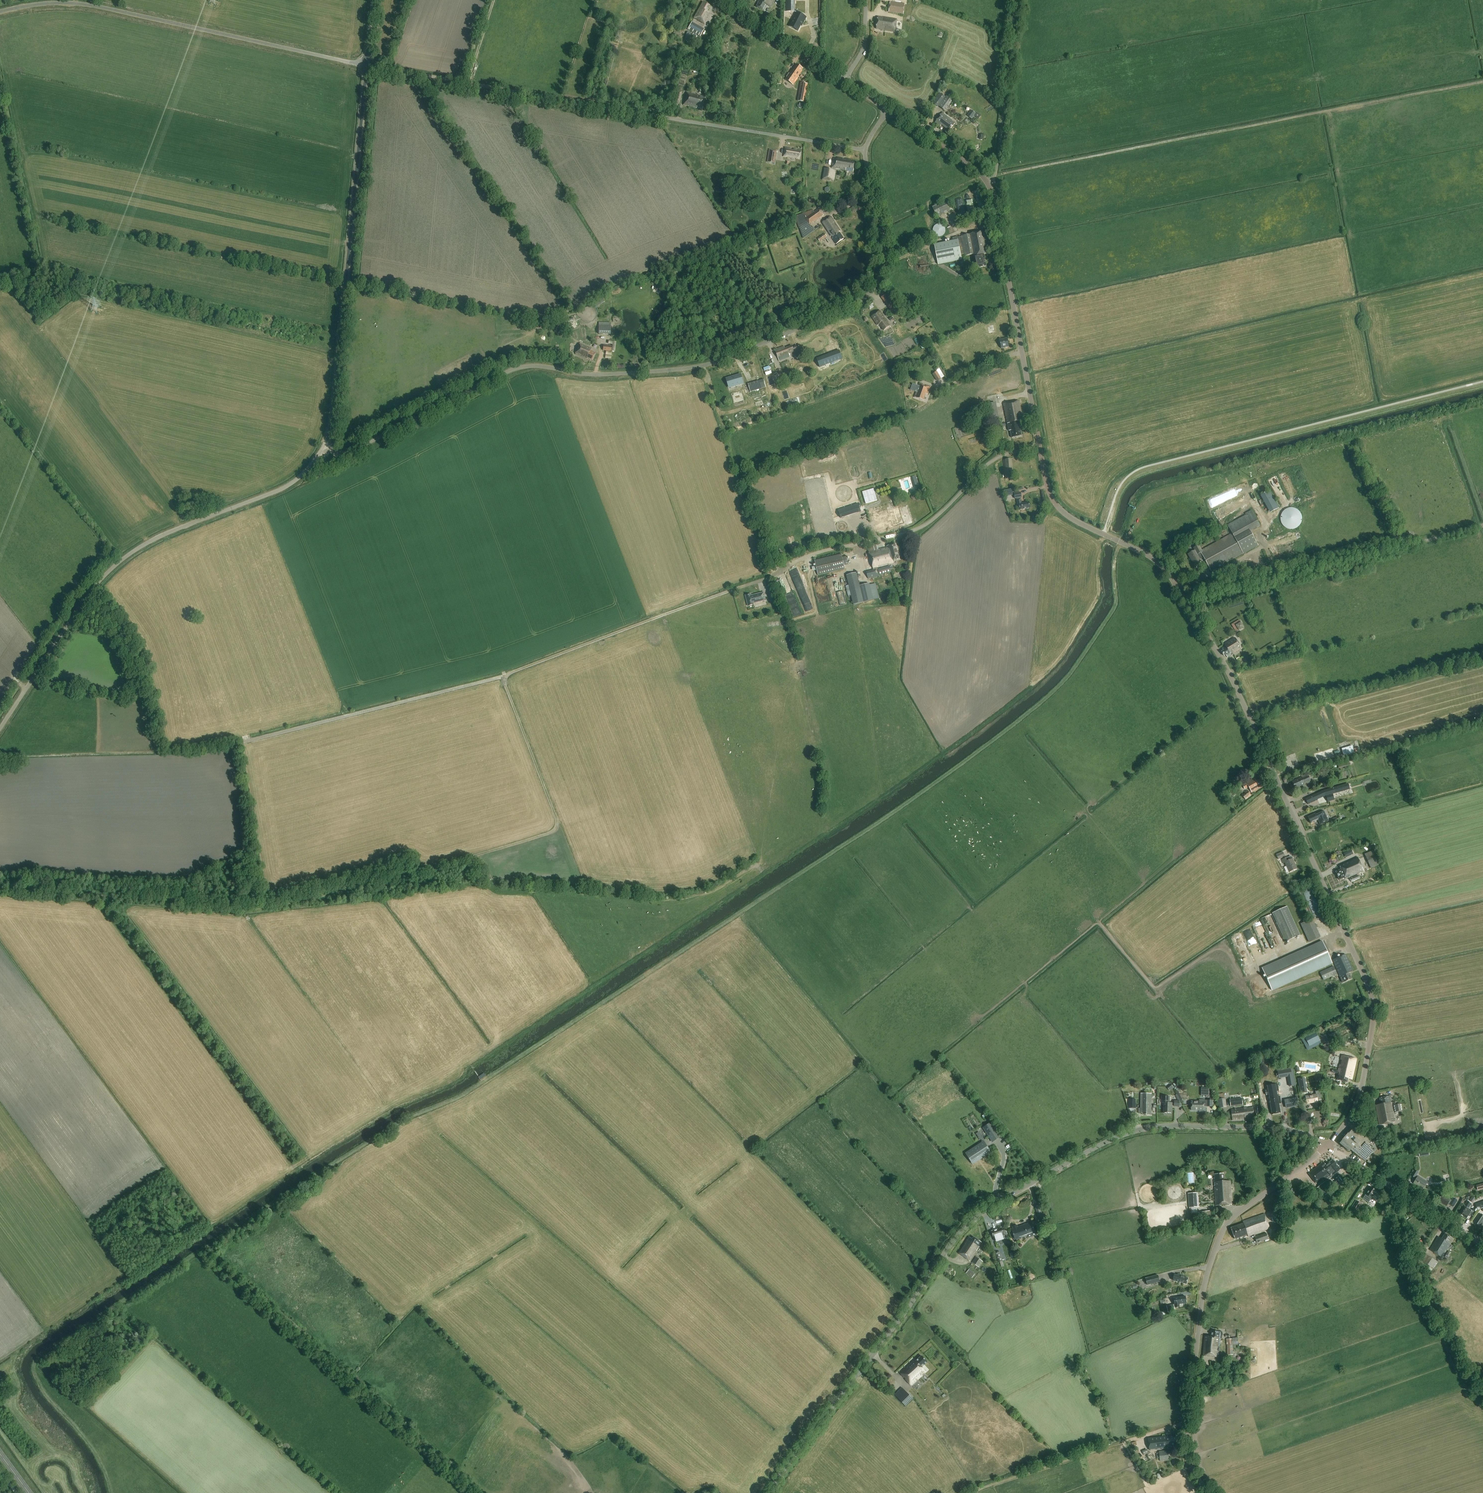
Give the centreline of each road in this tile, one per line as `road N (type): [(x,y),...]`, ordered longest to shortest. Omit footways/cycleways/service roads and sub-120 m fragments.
road 1 (track): [(112,1492),(90,1443),(46,1393),(36,1359),(388,1129),(479,1085),(1022,719),(1063,682),(1115,607),(1120,542)]
road 2 (tertiary): [(1327,1146),(1358,1100),(1373,999),(1232,679),(1184,598),(1157,561),(1059,508),(1039,447)]
road 3 (track): [(273,911),(550,832),(557,821),(506,687),(510,673),(776,572)]
road 4 (unclassified): [(323,447),(351,451),(522,367),(600,374),(704,366),(856,302),(876,285),(884,250),(865,150)]
road 5 (tertiary): [(772,1492),(950,1245),(993,1204),(1141,1129),(1281,1128),(1327,1146)]
road 6 (track): [(995,176),(1482,82)]
road 7 (unclassified): [(0,728),(117,563),(162,535),(279,490),(323,447)]
road 8 (unclassified): [(1327,1146),(1231,1219),(1217,1242),(1204,1283),(1187,1452),(1210,1492)]
road 9 (unclassified): [(323,447),(366,65)]
road 10 (unclassified): [(0,12),(84,4),(366,65)]
road 11 (track): [(744,478),(901,422),(1022,352)]
road 12 (unclassified): [(776,572),(807,556),(920,530),(996,459),(1039,447)]
road 13 (track): [(655,115),(366,65)]
road 14 (tertiary): [(1039,447),(989,182)]
road 15 (track): [(1188,1422),(969,1492)]
road 16 (unclassified): [(865,150),(655,115)]
road 17 (unclassified): [(989,182),(1015,0)]
road 18 (tertiary): [(1482,1242),(1327,1146)]
road 19 (tertiary): [(844,81),(725,0)]
road 20 (tertiary): [(989,182),(887,111)]

